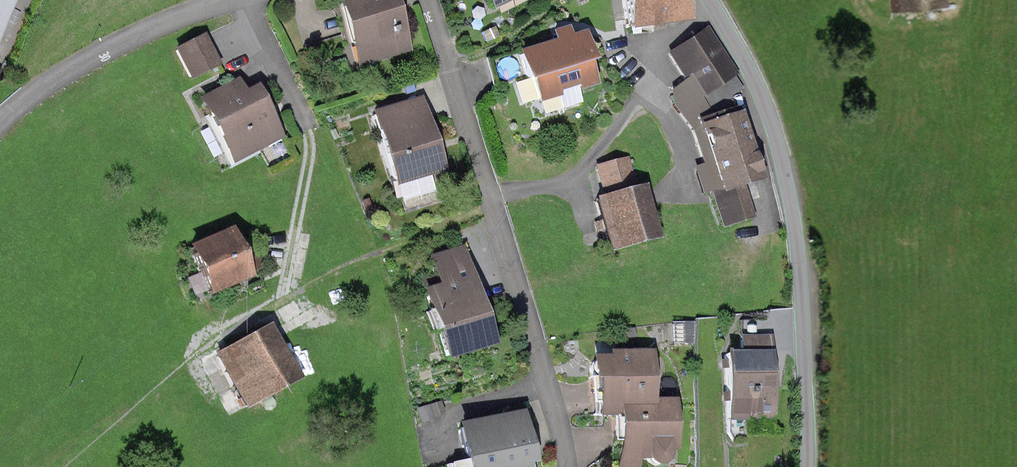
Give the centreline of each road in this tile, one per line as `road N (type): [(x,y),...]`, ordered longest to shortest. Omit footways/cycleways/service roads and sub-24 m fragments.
road 1 (residential): [(430,0),(566,466)]
road 2 (residential): [(811,466),(793,212),(774,124),(711,0)]
road 3 (residential): [(250,0),(94,64),(0,131)]

